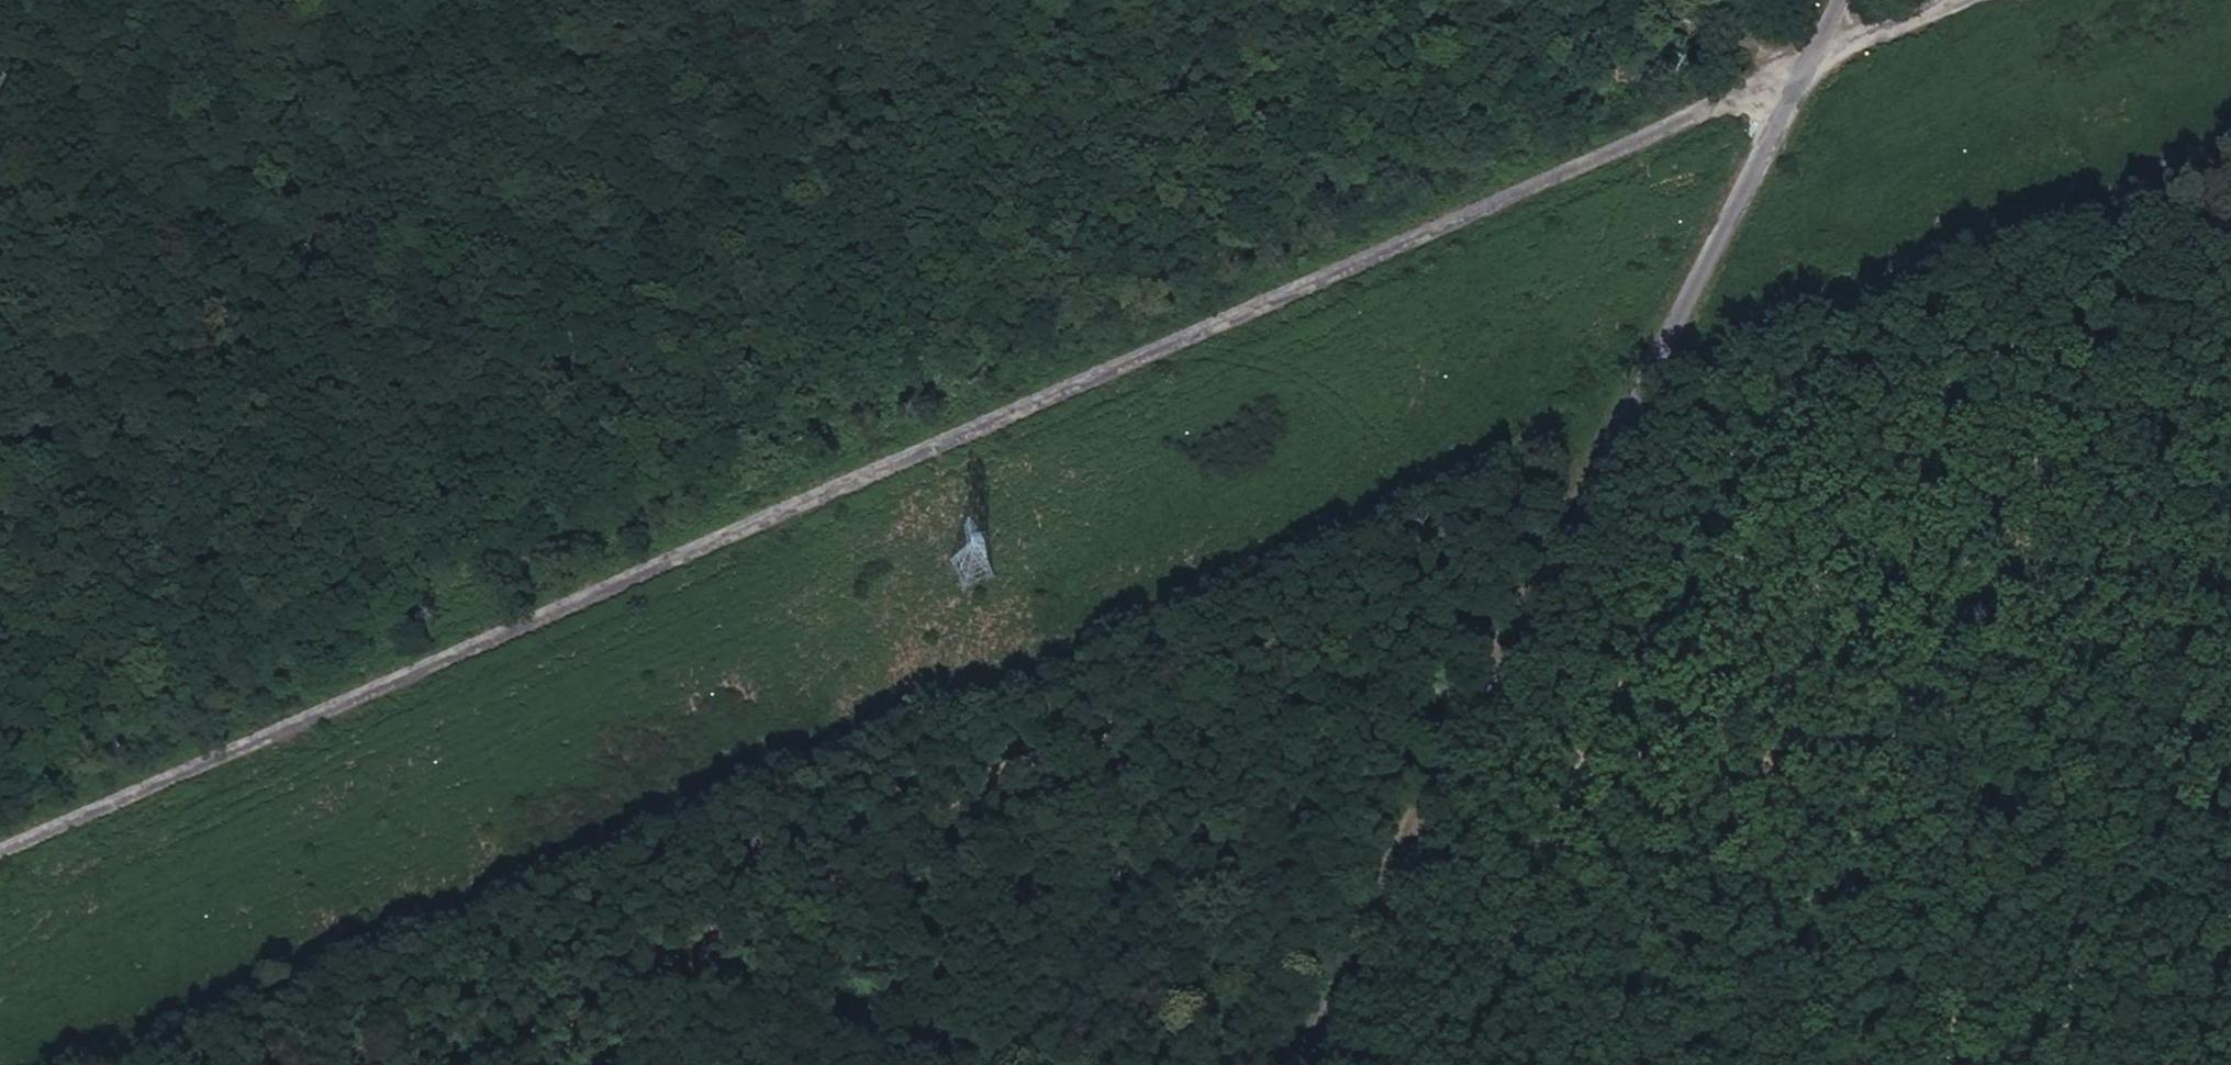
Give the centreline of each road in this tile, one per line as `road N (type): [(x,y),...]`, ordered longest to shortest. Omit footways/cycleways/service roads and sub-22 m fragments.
road 1 (track): [(1963,0),(0,851)]

